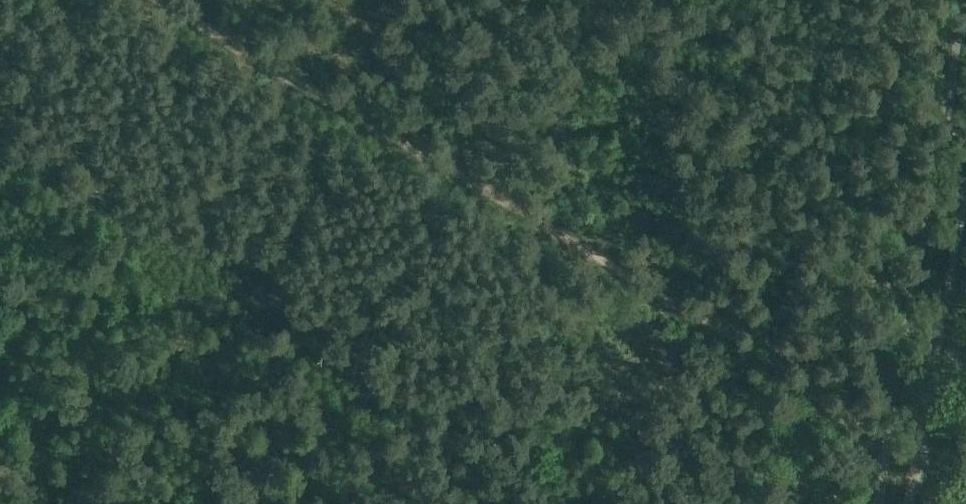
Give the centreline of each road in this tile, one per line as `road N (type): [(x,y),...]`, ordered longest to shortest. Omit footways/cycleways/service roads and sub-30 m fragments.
road 1 (track): [(965,182),(917,456)]

